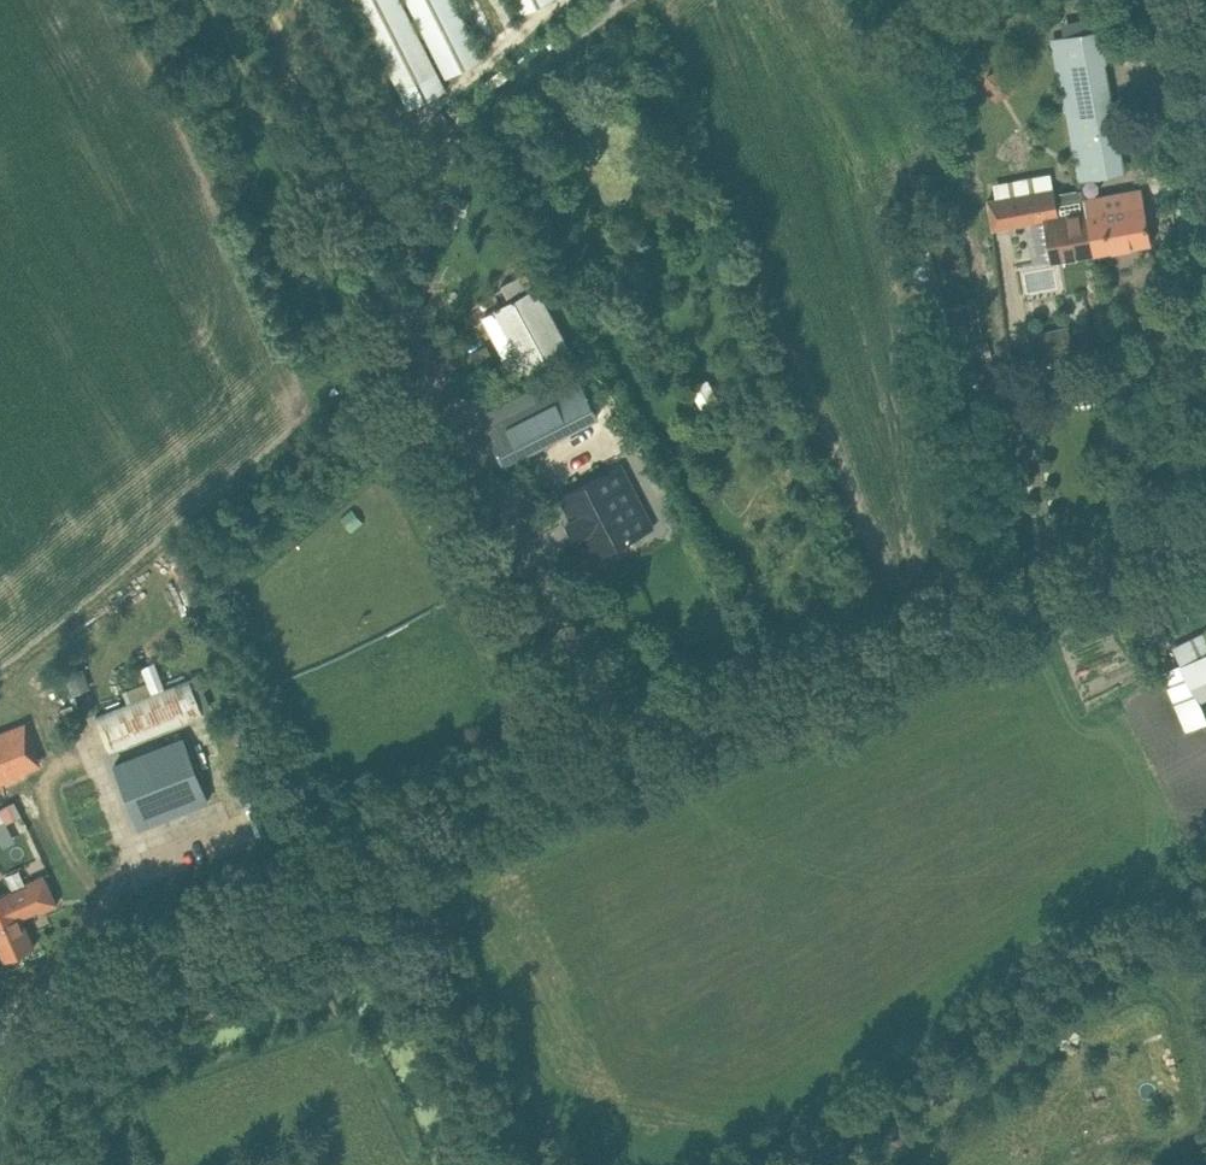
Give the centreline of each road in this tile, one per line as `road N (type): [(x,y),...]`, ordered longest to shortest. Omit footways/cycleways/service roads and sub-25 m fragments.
road 1 (unclassified): [(0,1019),(27,999),(1205,526)]

